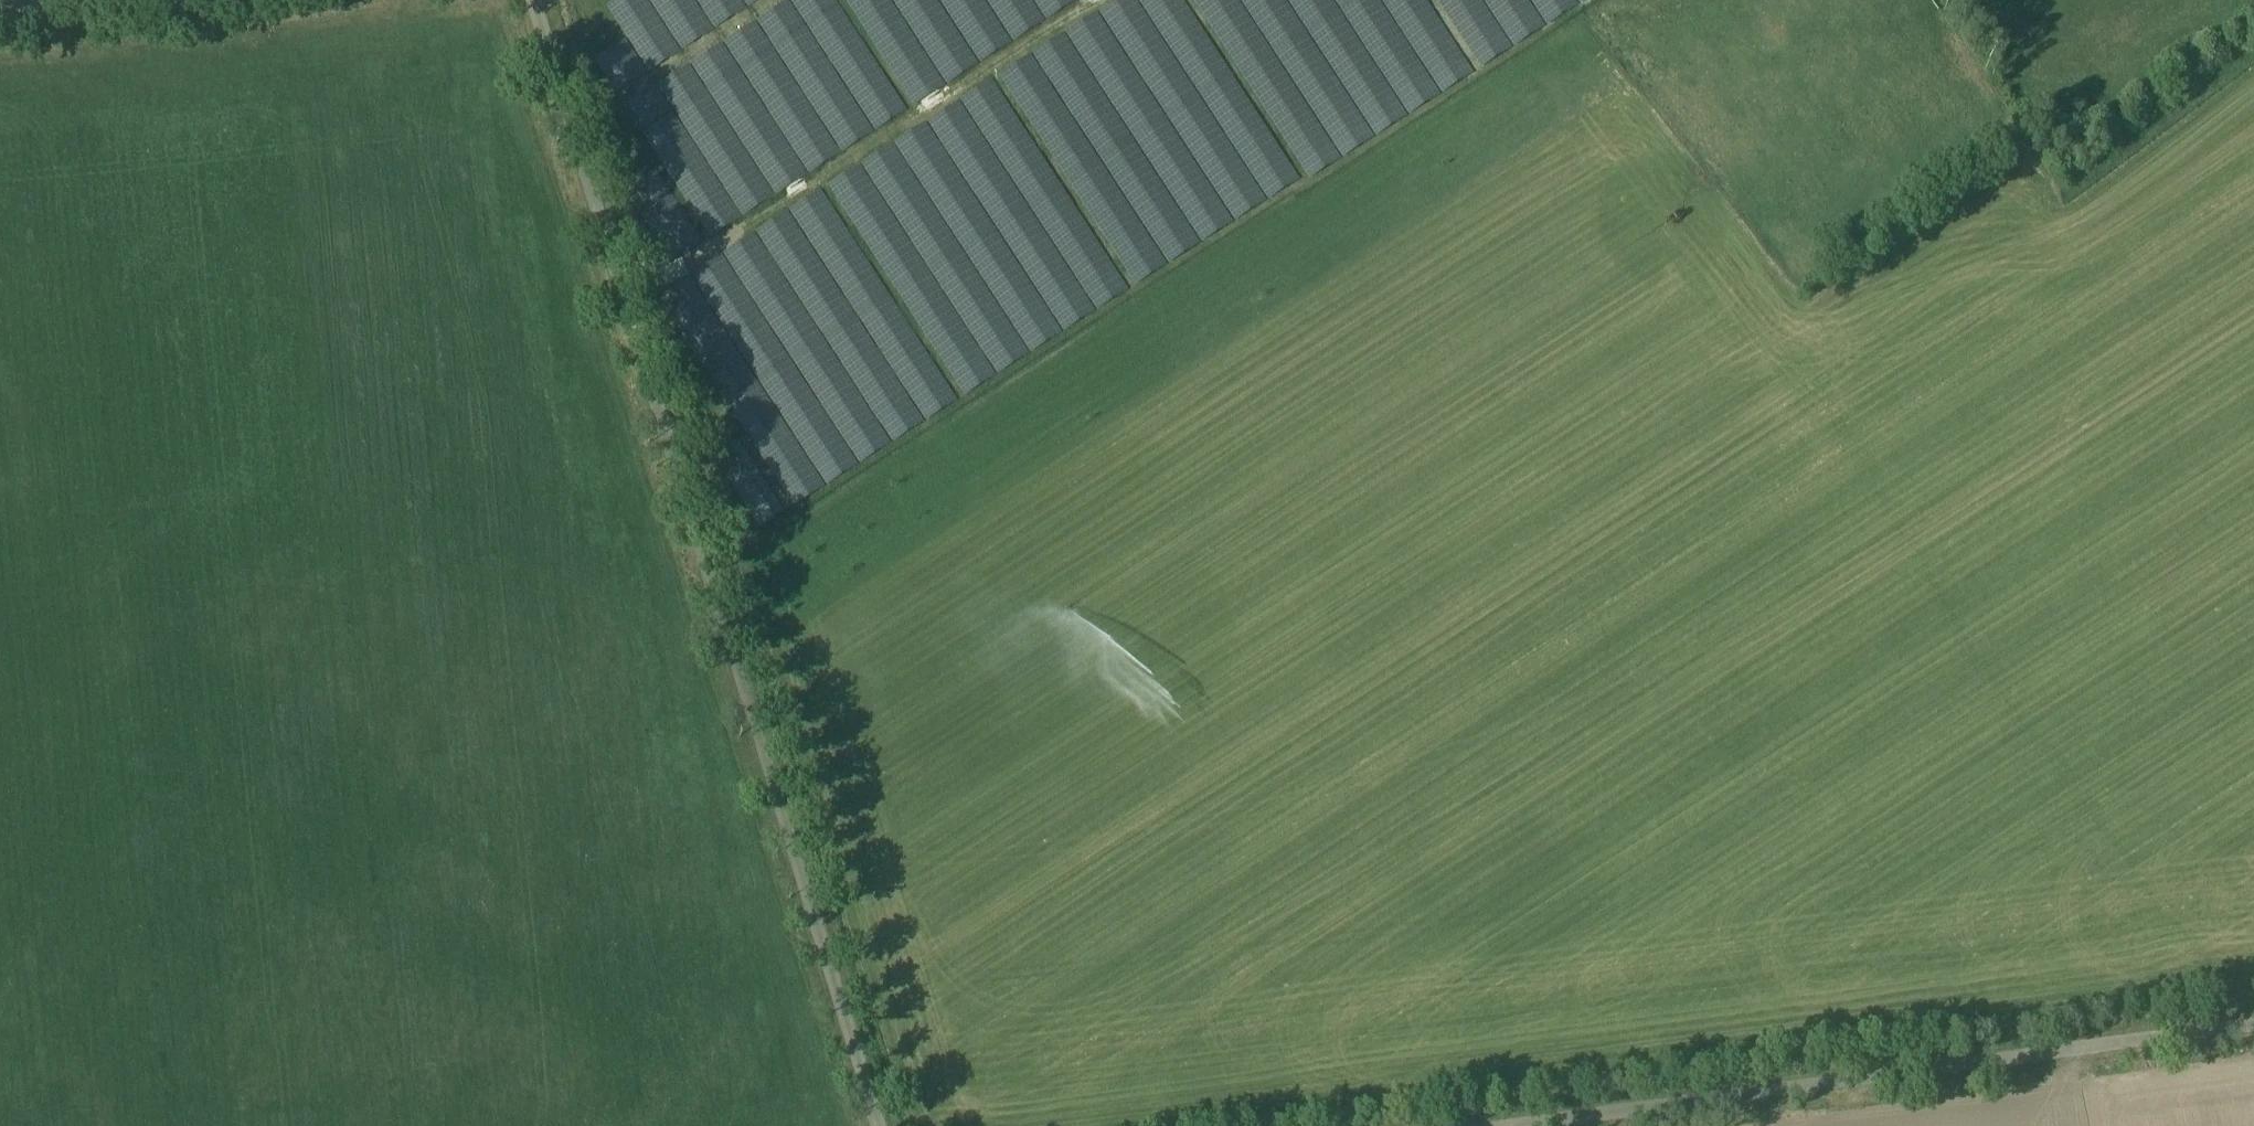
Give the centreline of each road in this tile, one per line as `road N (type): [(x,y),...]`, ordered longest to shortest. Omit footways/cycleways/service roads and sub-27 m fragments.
road 1 (unclassified): [(879,1125),(535,0)]
road 2 (unclassified): [(1496,1125),(2253,1023)]

